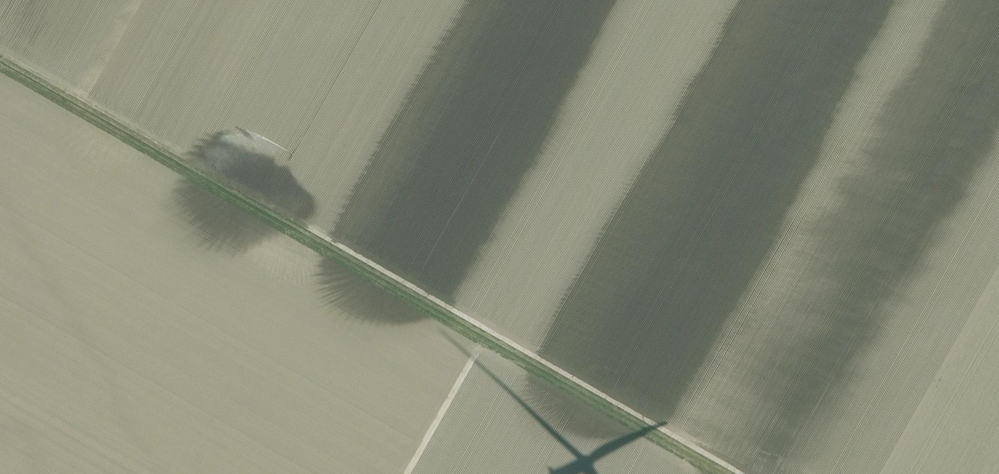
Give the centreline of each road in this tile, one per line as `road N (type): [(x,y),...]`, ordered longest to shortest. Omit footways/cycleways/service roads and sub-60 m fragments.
road 1 (track): [(474,356),(407,473)]

